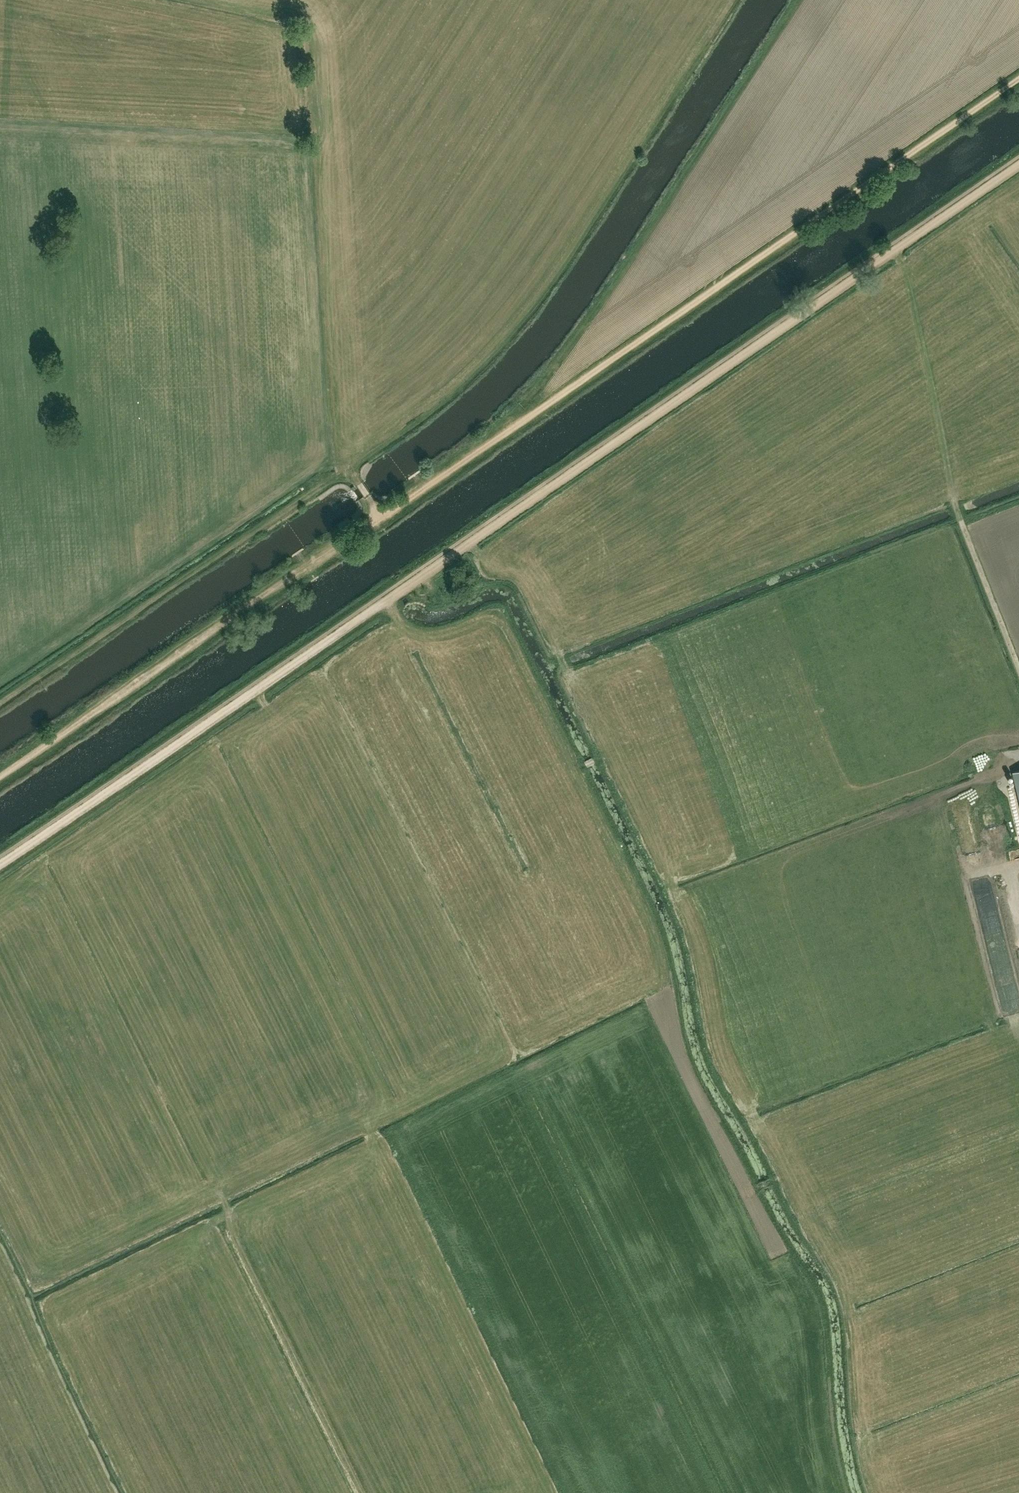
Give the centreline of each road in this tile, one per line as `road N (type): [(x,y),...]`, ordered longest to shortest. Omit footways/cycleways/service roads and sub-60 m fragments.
road 1 (track): [(0,865),(1018,164)]
road 2 (track): [(0,776),(1018,78)]
road 3 (track): [(223,1197),(227,1226),(359,1492)]
road 4 (track): [(954,502),(1018,669)]

